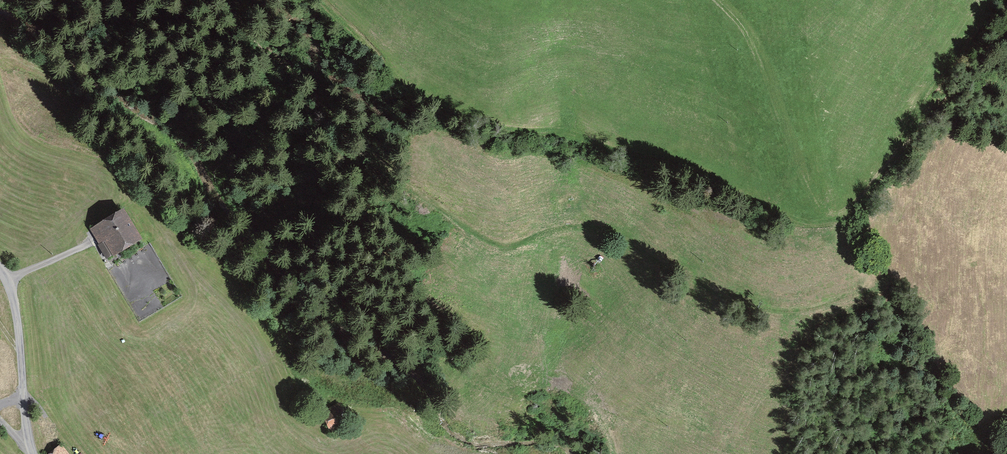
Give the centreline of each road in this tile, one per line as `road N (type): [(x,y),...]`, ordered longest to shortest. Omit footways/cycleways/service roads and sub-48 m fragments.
road 1 (track): [(217,0),(305,79),(379,164),(492,242),(517,244),(581,226),(747,306),(806,312),(861,294)]
road 2 (track): [(710,0),(765,67),(809,185),(832,215),(861,202),(1006,32)]
road 3 (unclassified): [(32,453),(15,307),(0,269)]

